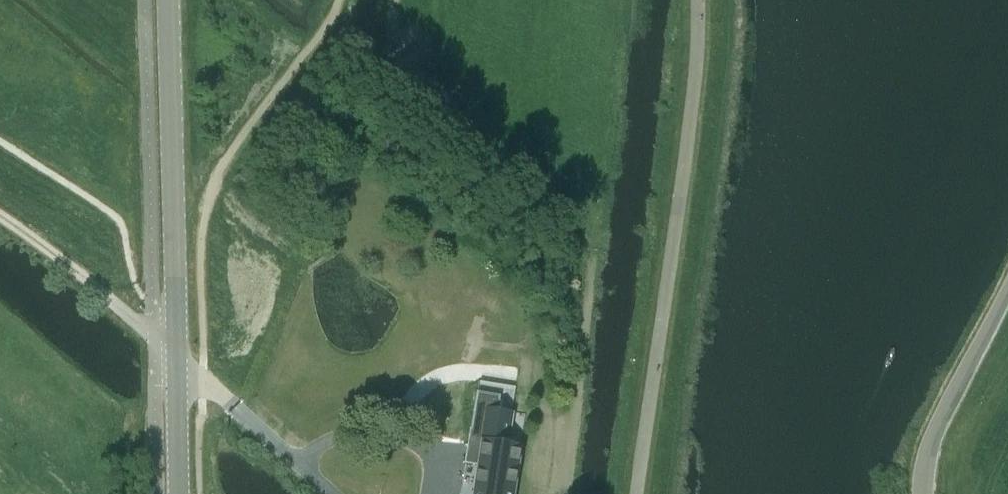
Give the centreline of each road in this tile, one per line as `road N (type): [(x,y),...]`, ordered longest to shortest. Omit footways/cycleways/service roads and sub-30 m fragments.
road 1 (tertiary): [(179,493),(167,0)]
road 2 (unclassified): [(922,493),(935,432),(1007,290)]

